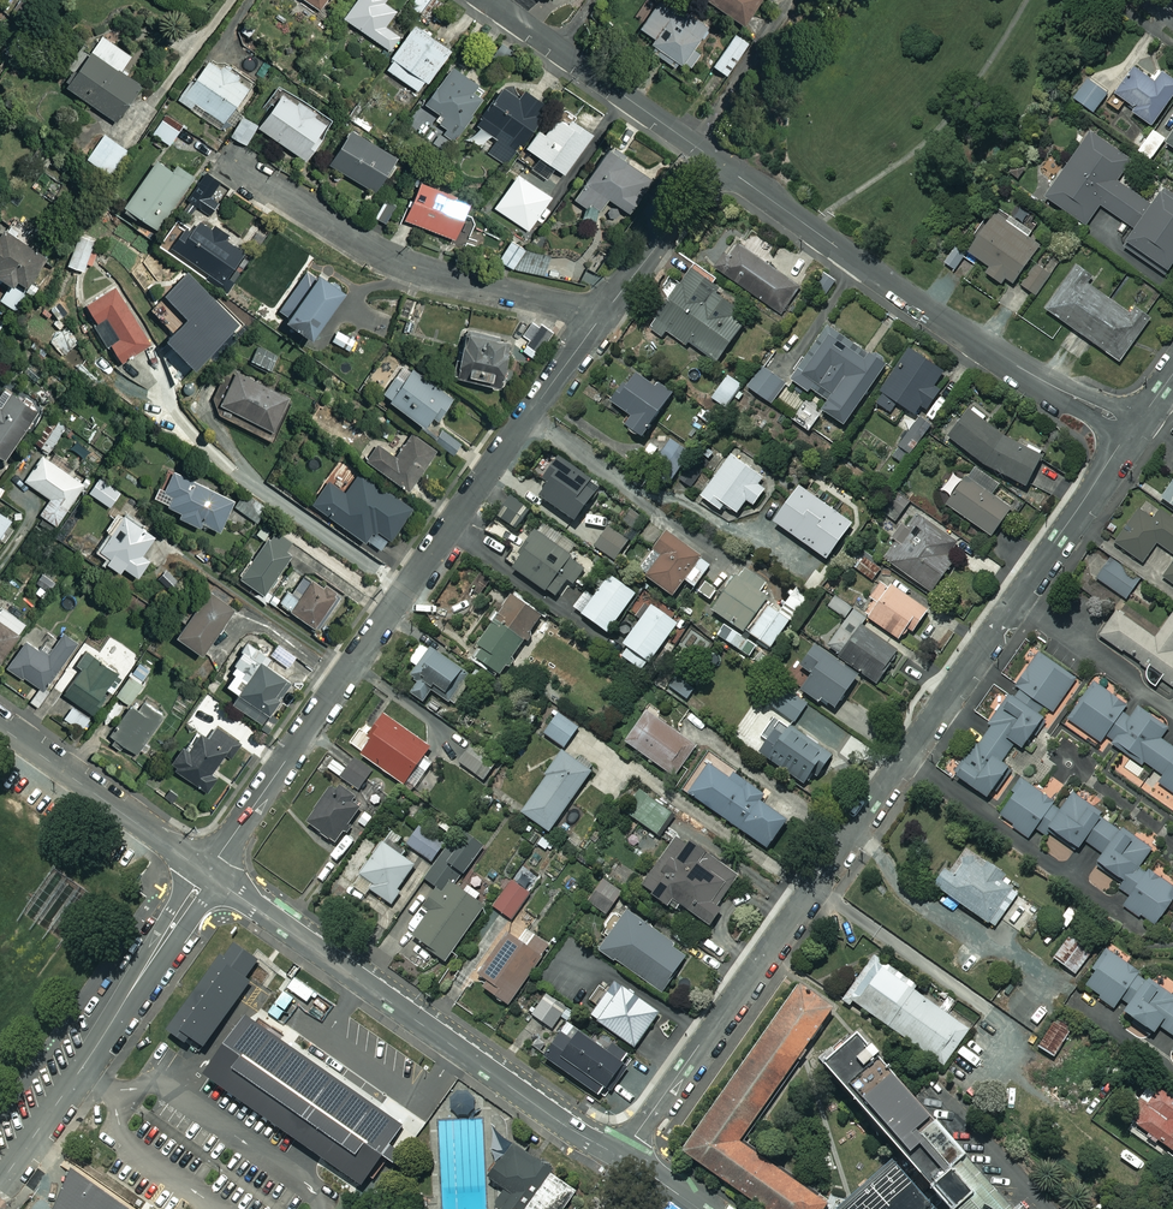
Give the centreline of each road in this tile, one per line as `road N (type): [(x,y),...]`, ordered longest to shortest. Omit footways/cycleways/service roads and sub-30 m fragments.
road 1 (residential): [(621,1156),(1132,428)]
road 2 (residential): [(207,873),(603,314)]
road 3 (residential): [(207,873),(565,1126),(621,1156)]
road 4 (residential): [(720,164),(1001,356),(1132,428)]
road 5 (residential): [(228,162),(397,259),(603,314)]
road 6 (residential): [(0,1180),(207,873)]
road 7 (residential): [(0,726),(207,873)]
road 8 (residential): [(489,0),(692,144)]
road 9 (residential): [(603,314),(720,164)]
road 10 (residential): [(692,144),(789,0)]

